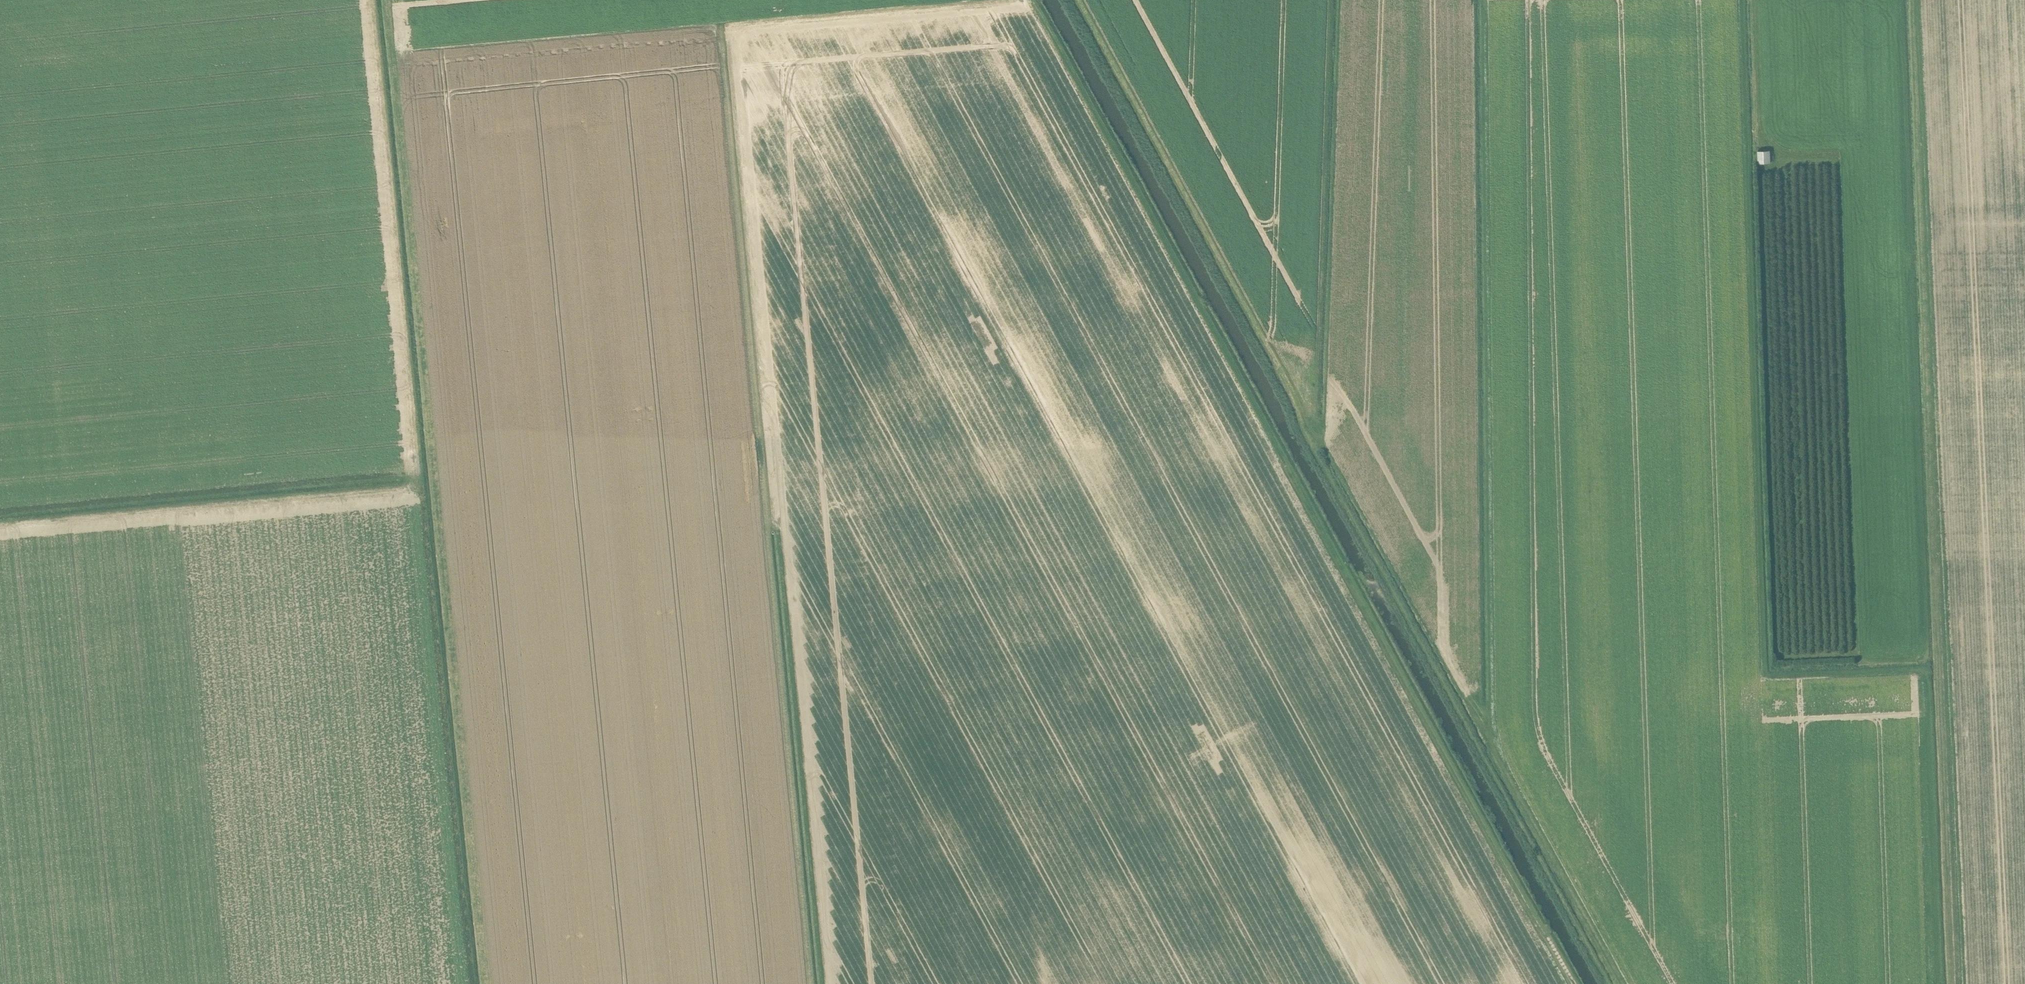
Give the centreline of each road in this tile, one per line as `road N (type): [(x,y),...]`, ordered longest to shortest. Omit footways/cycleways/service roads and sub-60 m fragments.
road 1 (track): [(1574,983),(1281,454)]

